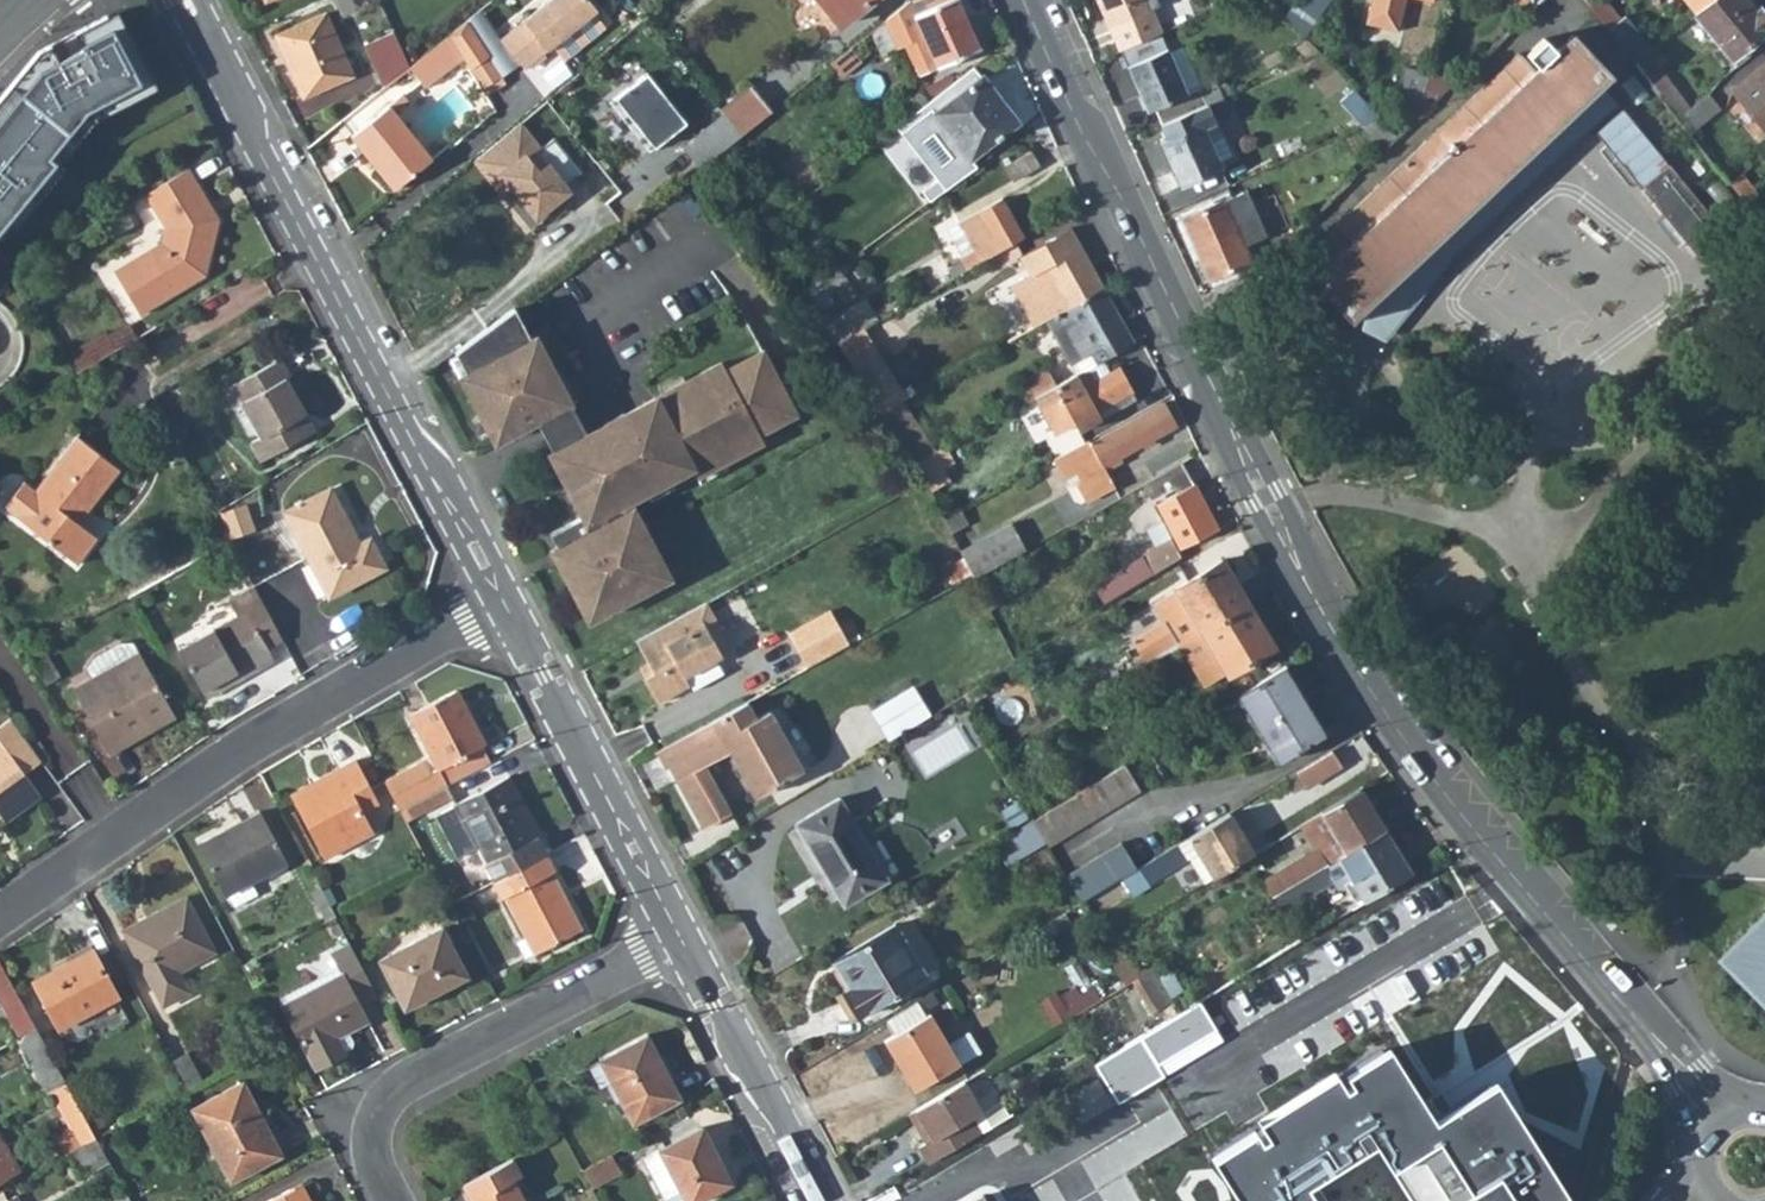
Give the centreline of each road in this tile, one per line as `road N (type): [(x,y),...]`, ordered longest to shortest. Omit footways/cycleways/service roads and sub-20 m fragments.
road 1 (residential): [(1022,0),(1086,143),(1123,198),(1344,646),(1447,795),(1718,1117)]
road 2 (residential): [(188,0),(502,600)]
road 3 (residential): [(0,908),(223,755),(502,600)]
road 4 (residential): [(399,1200),(377,1153),(388,1103),(407,1082),(680,938)]
road 5 (residential): [(502,600),(680,938)]
road 6 (residential): [(680,938),(826,1200)]

